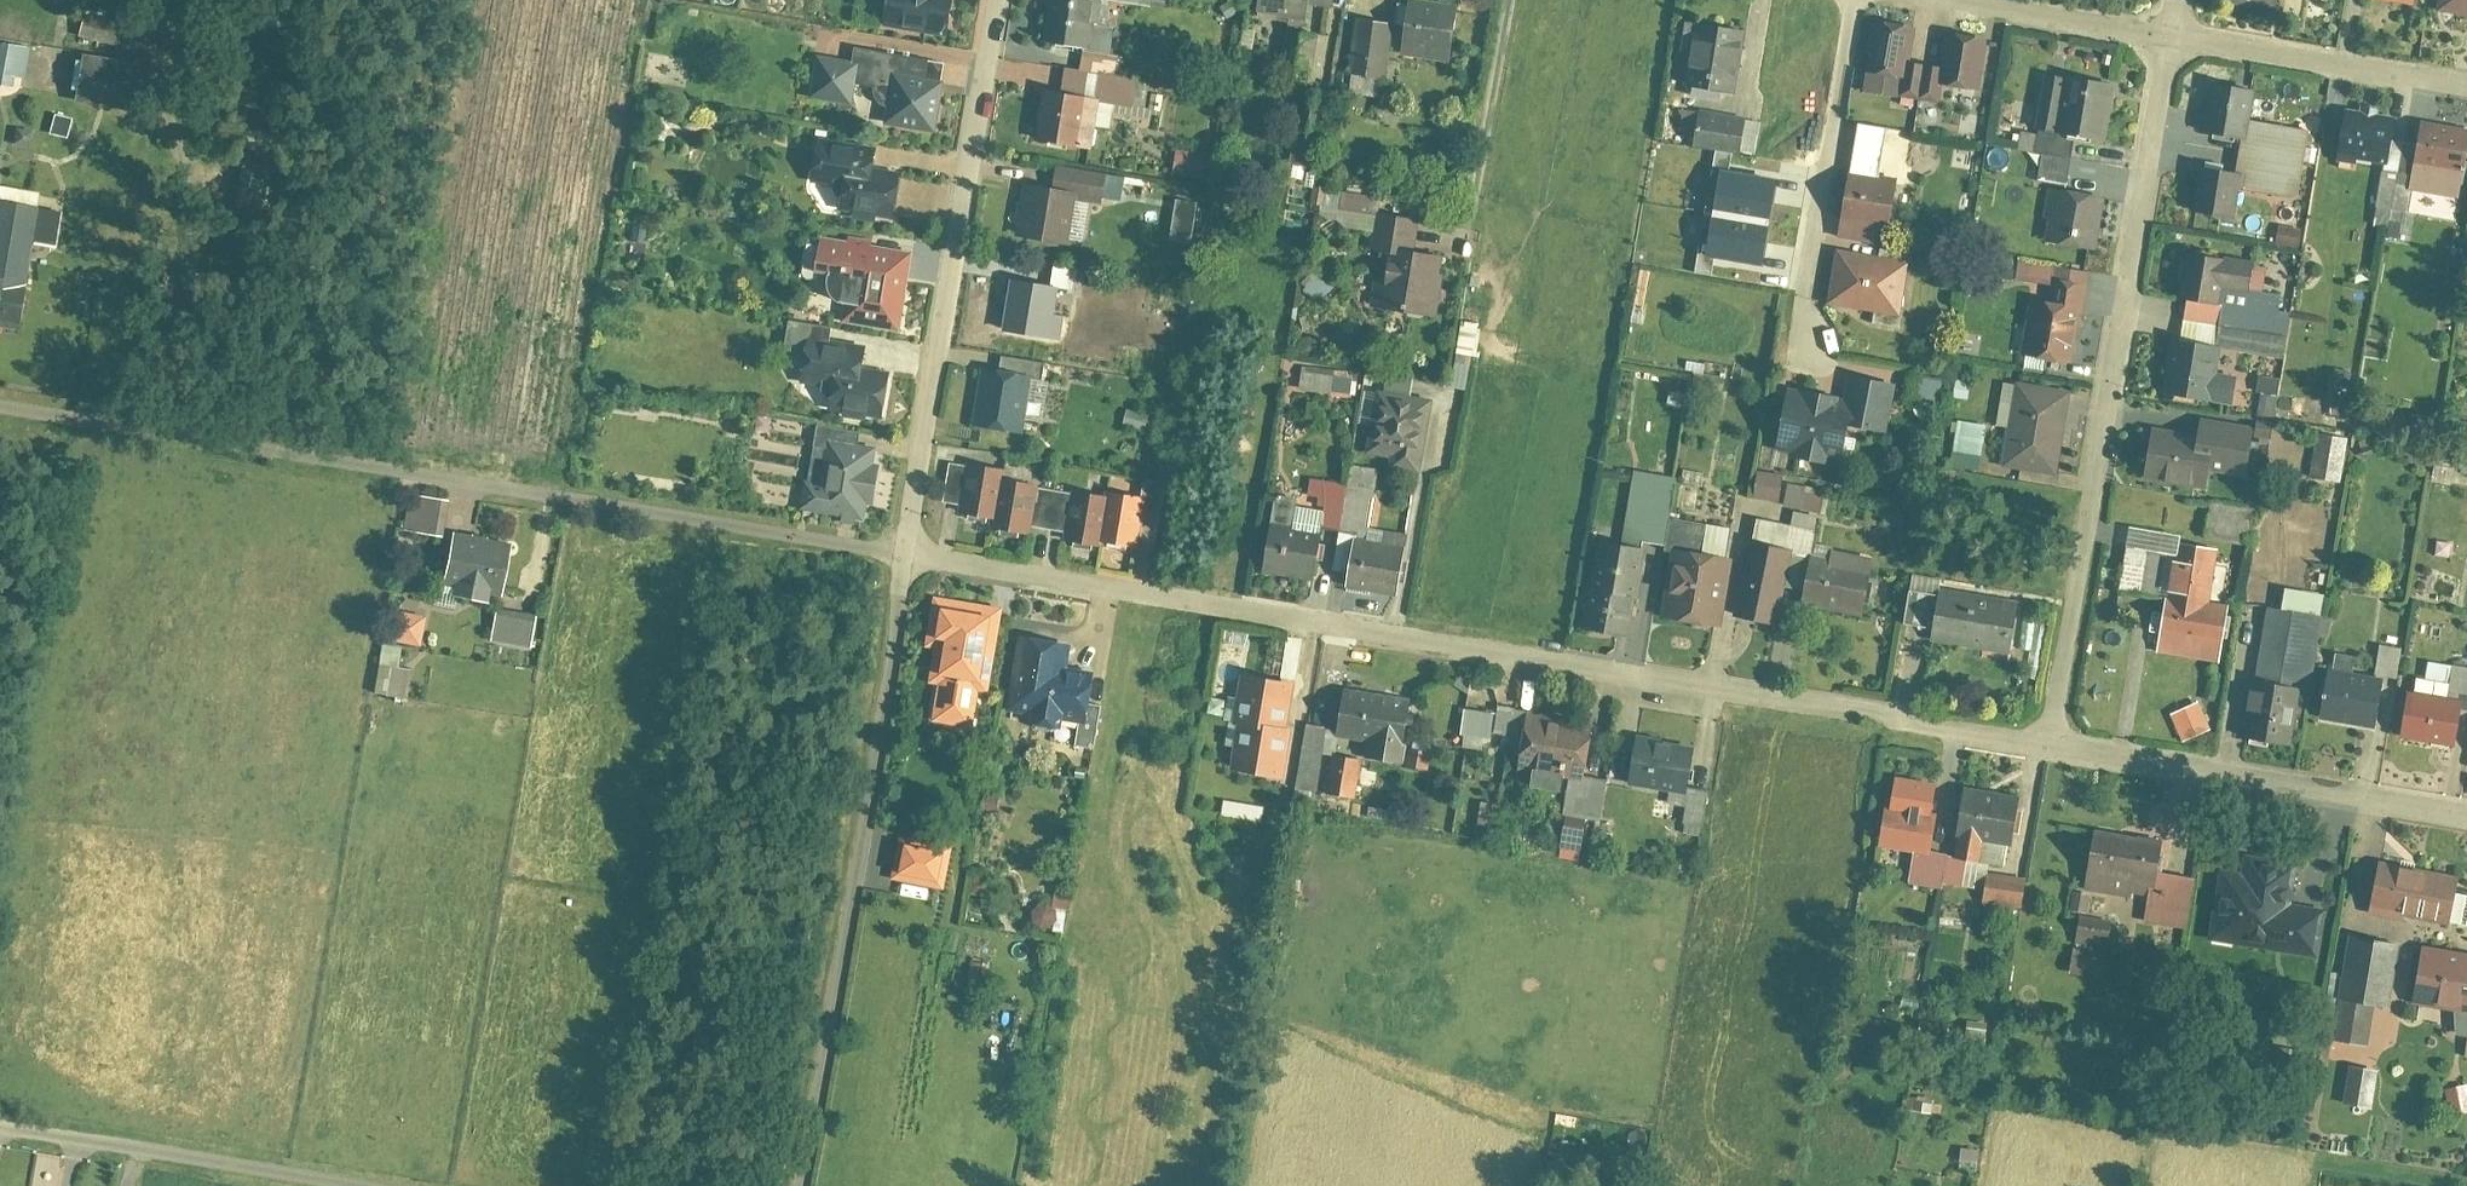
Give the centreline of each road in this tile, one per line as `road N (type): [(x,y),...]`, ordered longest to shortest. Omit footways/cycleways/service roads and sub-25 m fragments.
road 1 (residential): [(2053,744),(901,555)]
road 2 (residential): [(901,555),(0,398)]
road 3 (residential): [(2174,43),(2053,744)]
road 4 (residential): [(901,555),(851,904),(798,1185)]
road 5 (residential): [(1002,0),(901,555)]
road 6 (residential): [(2466,813),(2053,744)]
road 7 (residential): [(357,1185),(0,1128)]
road 8 (residential): [(1861,0),(1803,312)]
road 9 (residential): [(2174,43),(2466,90)]
road 10 (residential): [(1935,0),(2174,43)]

